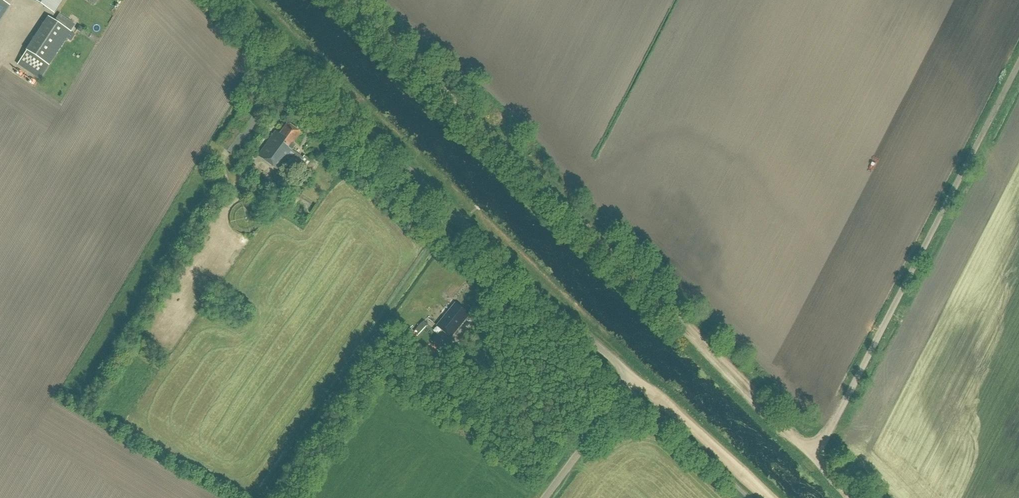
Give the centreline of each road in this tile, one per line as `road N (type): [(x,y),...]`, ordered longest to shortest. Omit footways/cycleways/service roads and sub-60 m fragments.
road 1 (track): [(849,497),(347,0)]
road 2 (unclassified): [(544,497),(634,379),(236,0)]
road 3 (unclassified): [(814,458),(1018,63)]
road 4 (track): [(634,379),(766,497)]

